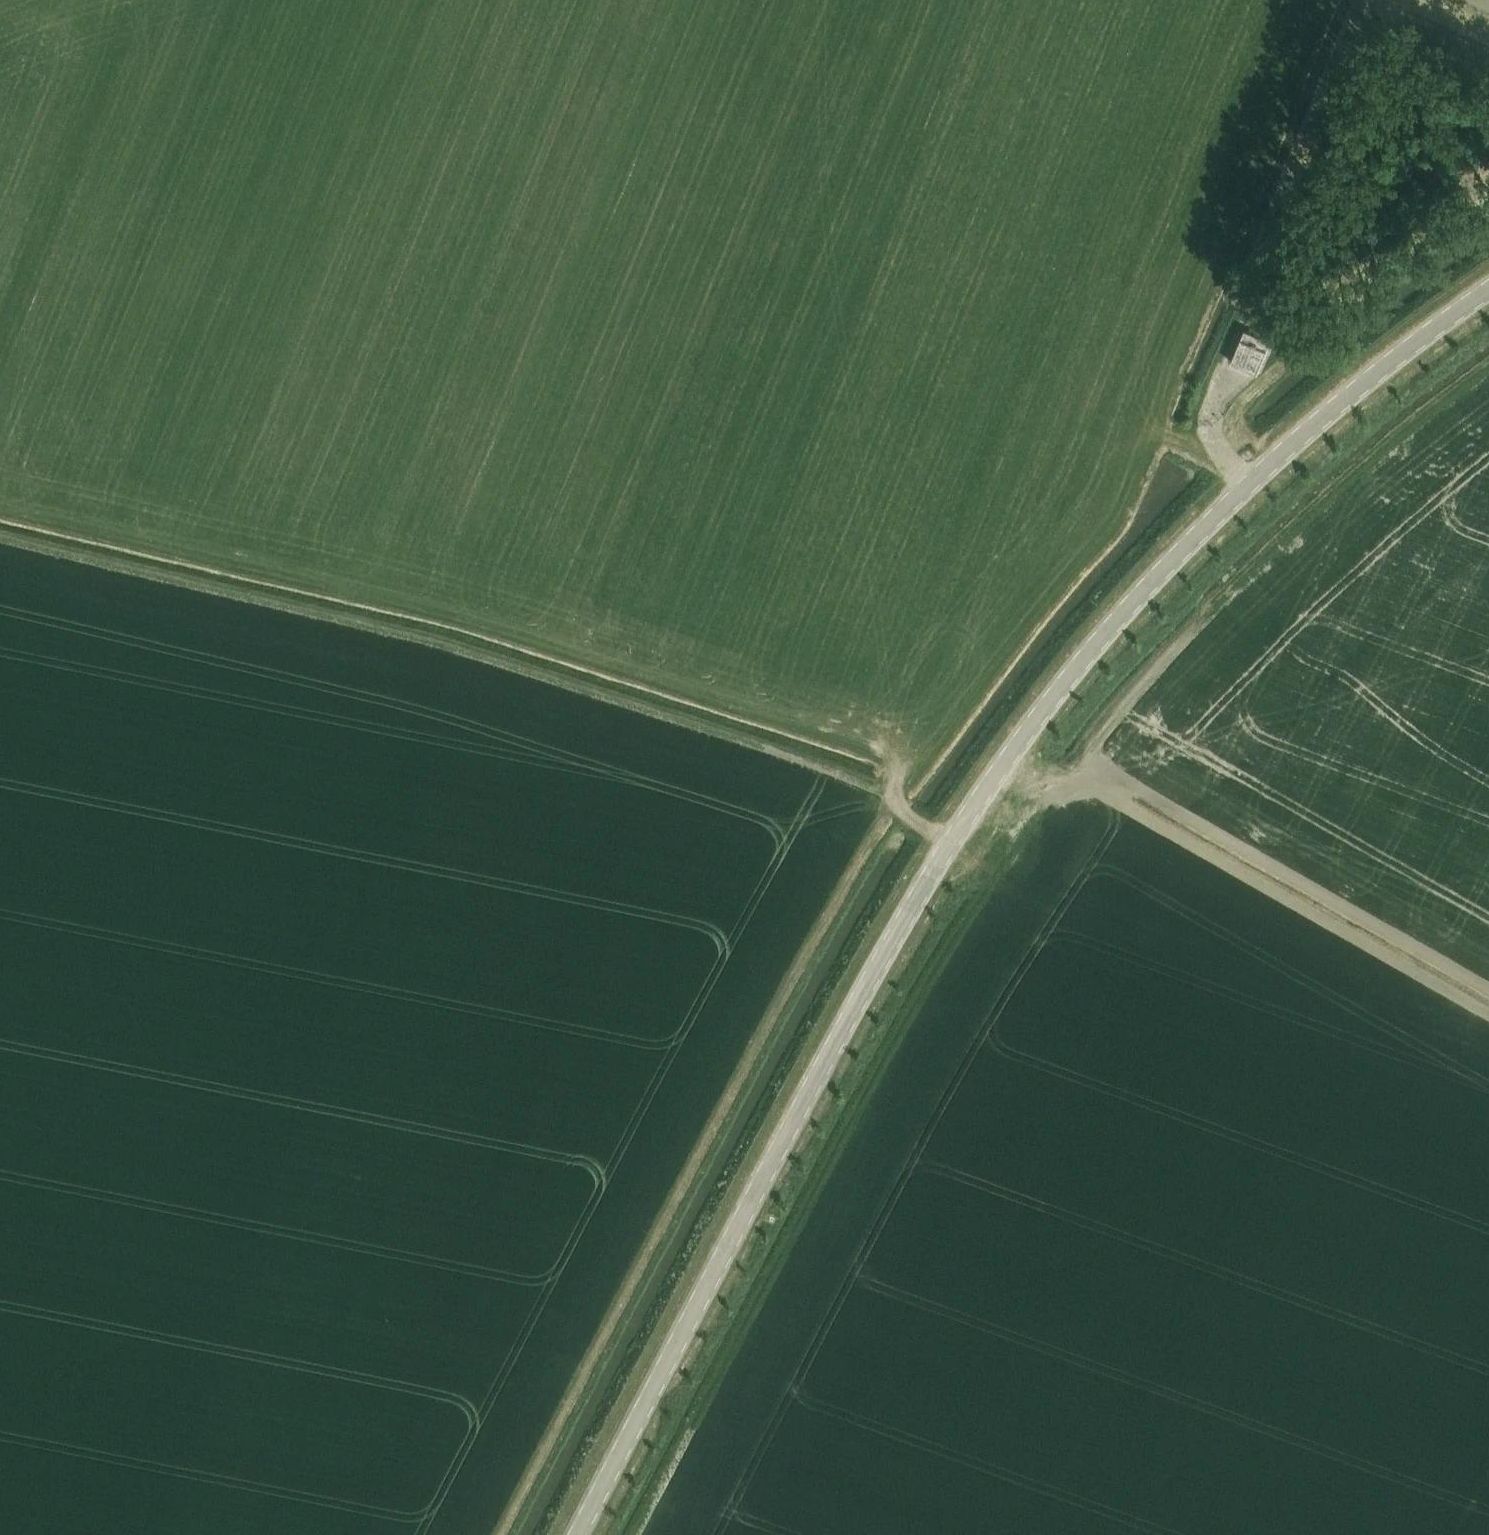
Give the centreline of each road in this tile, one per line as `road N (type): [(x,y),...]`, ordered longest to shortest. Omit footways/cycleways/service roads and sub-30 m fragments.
road 1 (tertiary): [(1488,290),(1253,480),(1091,650),(1021,741),(866,990),(577,1534)]

